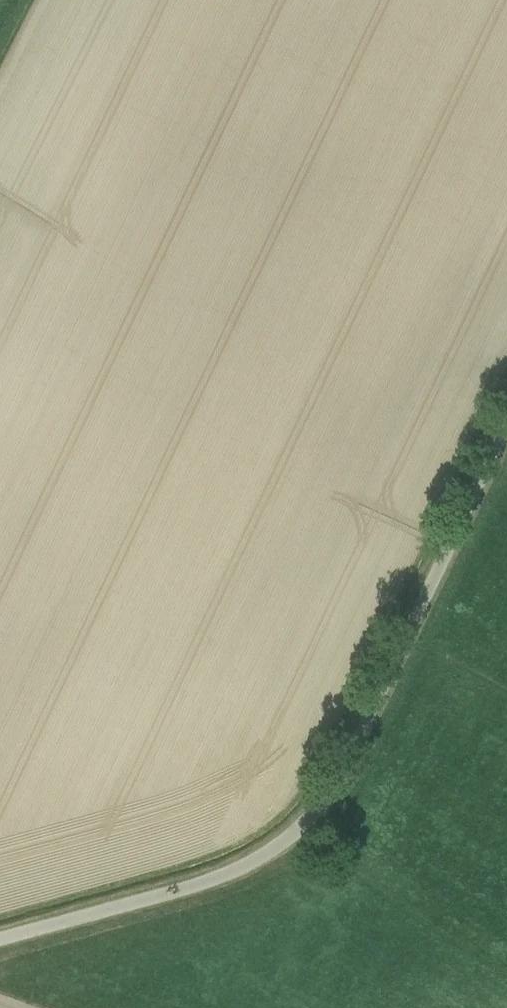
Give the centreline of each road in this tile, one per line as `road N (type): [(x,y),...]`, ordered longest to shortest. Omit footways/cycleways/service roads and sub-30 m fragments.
road 1 (unclassified): [(0,938),(227,874),(291,837),(340,775),(506,425)]

